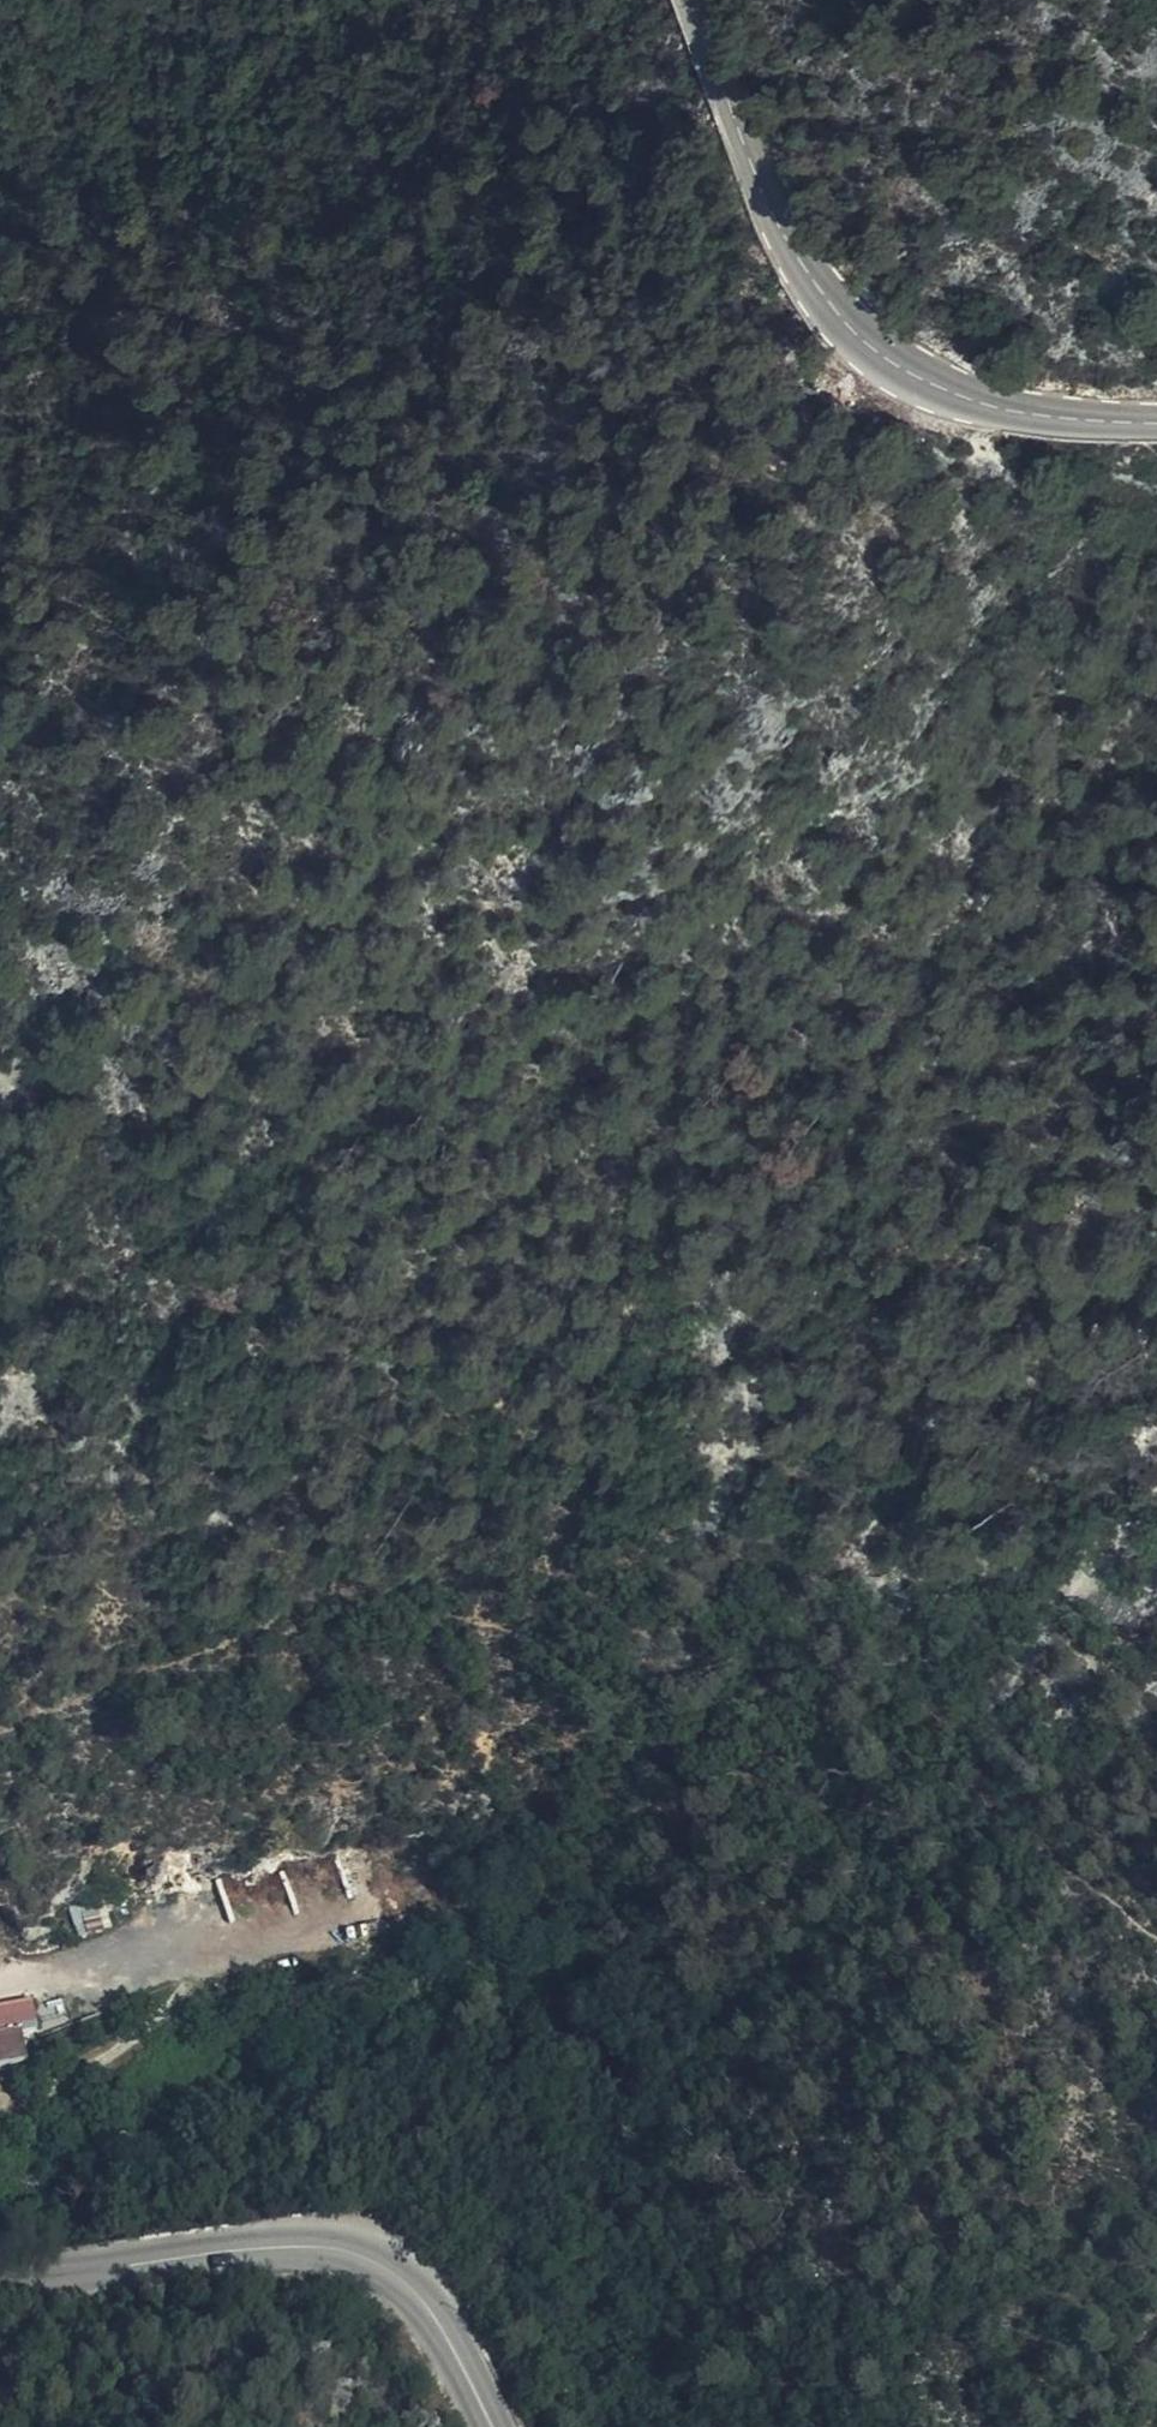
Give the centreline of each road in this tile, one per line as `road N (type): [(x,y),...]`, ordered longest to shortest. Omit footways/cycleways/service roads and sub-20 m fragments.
road 1 (tertiary): [(698,0),(763,185),(816,278),(864,341),(926,382),(1000,408),(1156,420)]
road 2 (tertiary): [(498,2426),(426,2302),(383,2262),(330,2247),(232,2248),(0,2275)]

